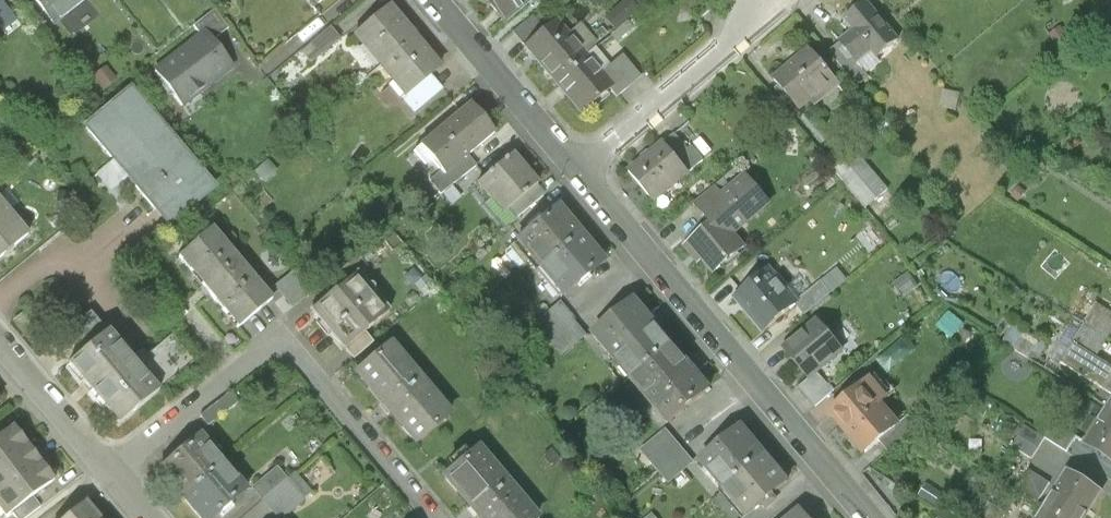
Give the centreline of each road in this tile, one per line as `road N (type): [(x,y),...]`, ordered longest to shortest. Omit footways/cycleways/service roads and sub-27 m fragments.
road 1 (residential): [(870,517),(581,170)]
road 2 (residential): [(117,479),(285,346),(428,517)]
road 3 (residential): [(581,170),(760,18),(761,0)]
road 4 (residential): [(581,170),(438,0)]
road 5 (residential): [(117,479),(0,341)]

